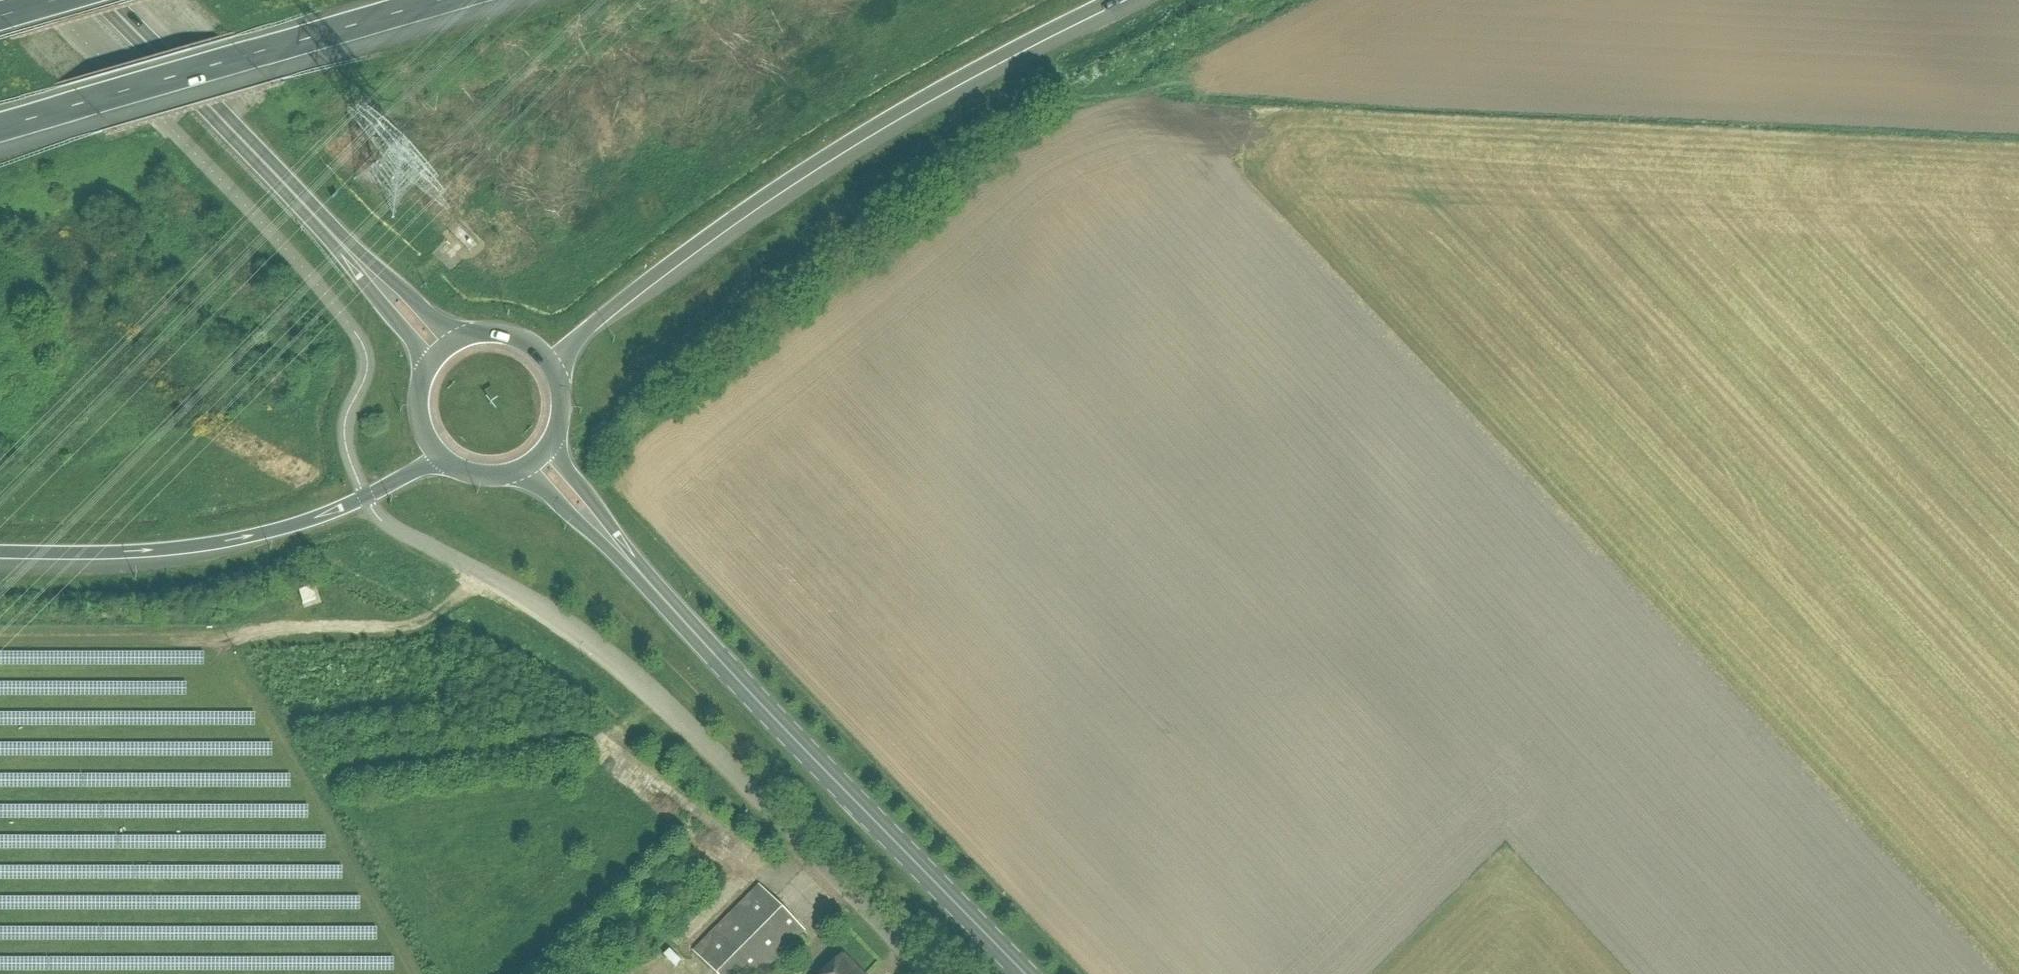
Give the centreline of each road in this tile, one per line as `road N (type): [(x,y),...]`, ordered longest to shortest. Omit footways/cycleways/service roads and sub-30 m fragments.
road 1 (unclassified): [(930,973),(653,694),(549,615),(393,529),(366,498)]
road 2 (motorway): [(554,369),(602,317),(765,197),(947,86),(1111,0)]
road 3 (unclassified): [(366,498),(344,435),(367,367),(357,337),(258,221),(41,0)]
road 4 (secondary): [(1025,973),(624,556)]
road 5 (motorway): [(0,127),(441,0)]
road 6 (motorway): [(0,553),(120,554),(221,542),(366,498)]
road 7 (secondary): [(348,253),(97,0)]
road 8 (secondary): [(461,337),(348,253)]
road 9 (secondary): [(348,253),(425,369)]
road 10 (secondary): [(518,473),(624,556)]
road 11 (secondary): [(624,556),(551,445)]

